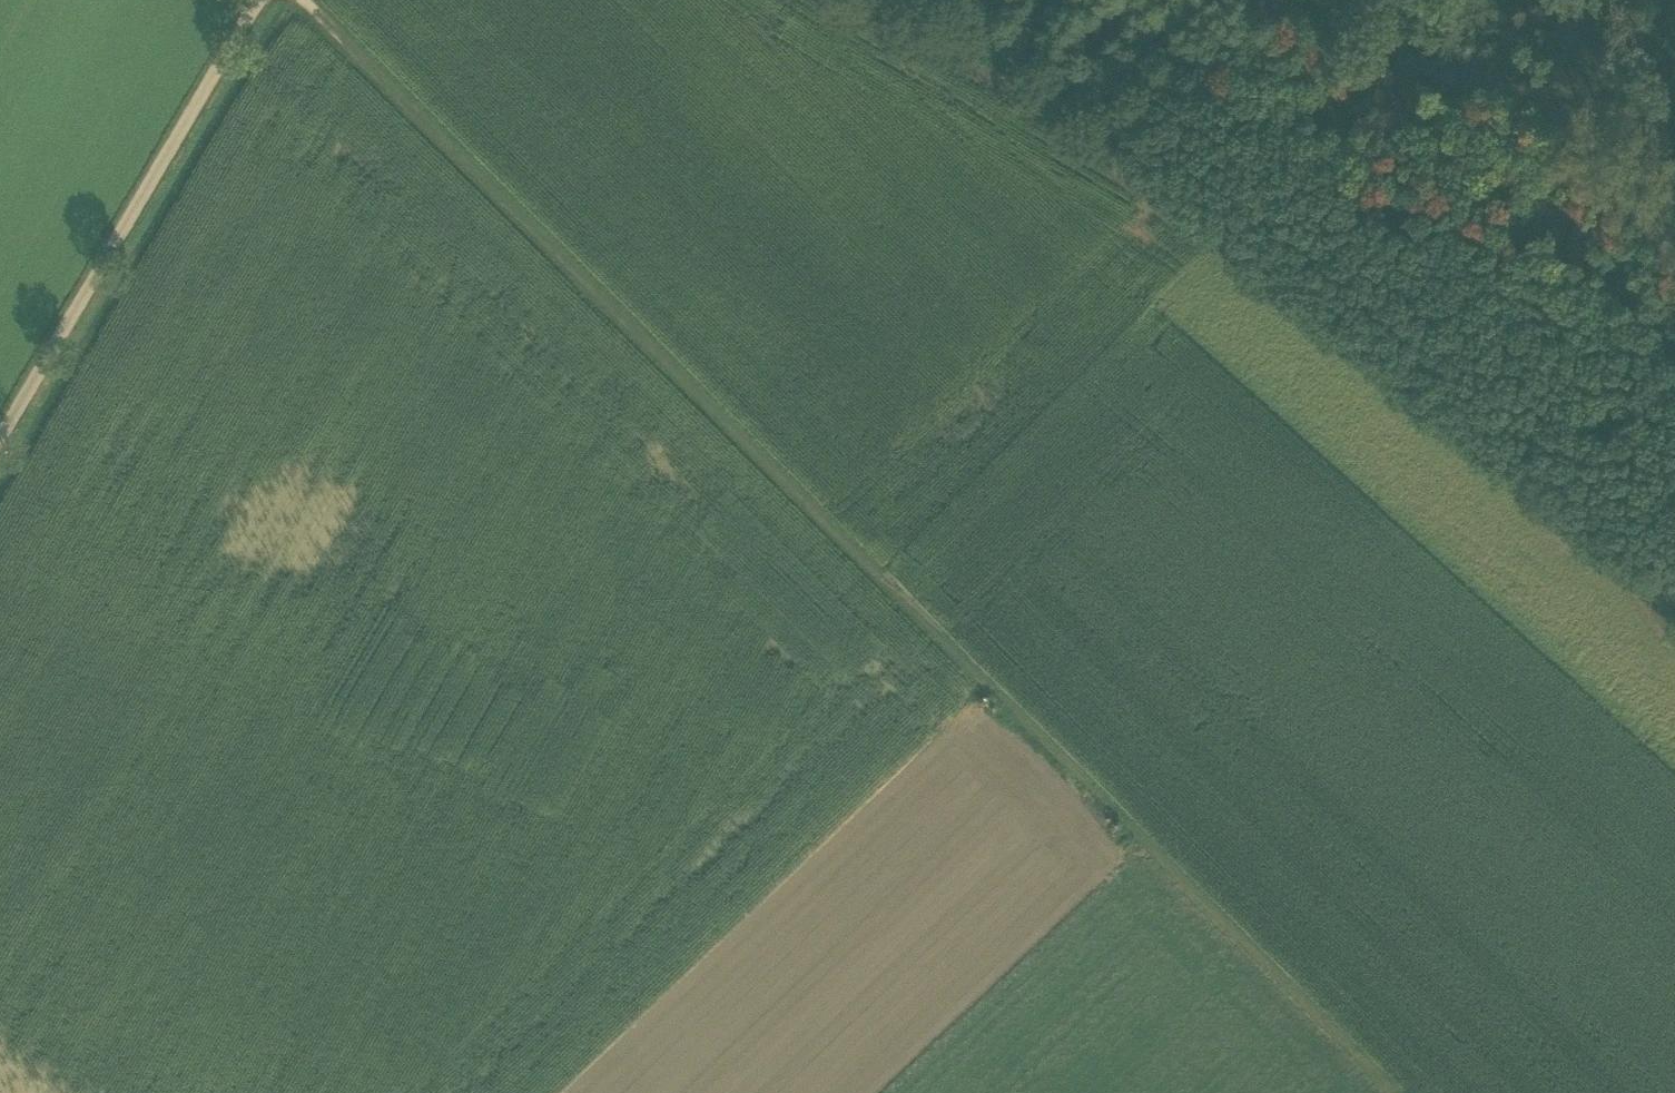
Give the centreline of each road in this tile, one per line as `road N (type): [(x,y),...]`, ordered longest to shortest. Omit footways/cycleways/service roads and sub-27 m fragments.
road 1 (track): [(1391,1092),(306,0)]
road 2 (unclassified): [(0,436),(257,0)]

